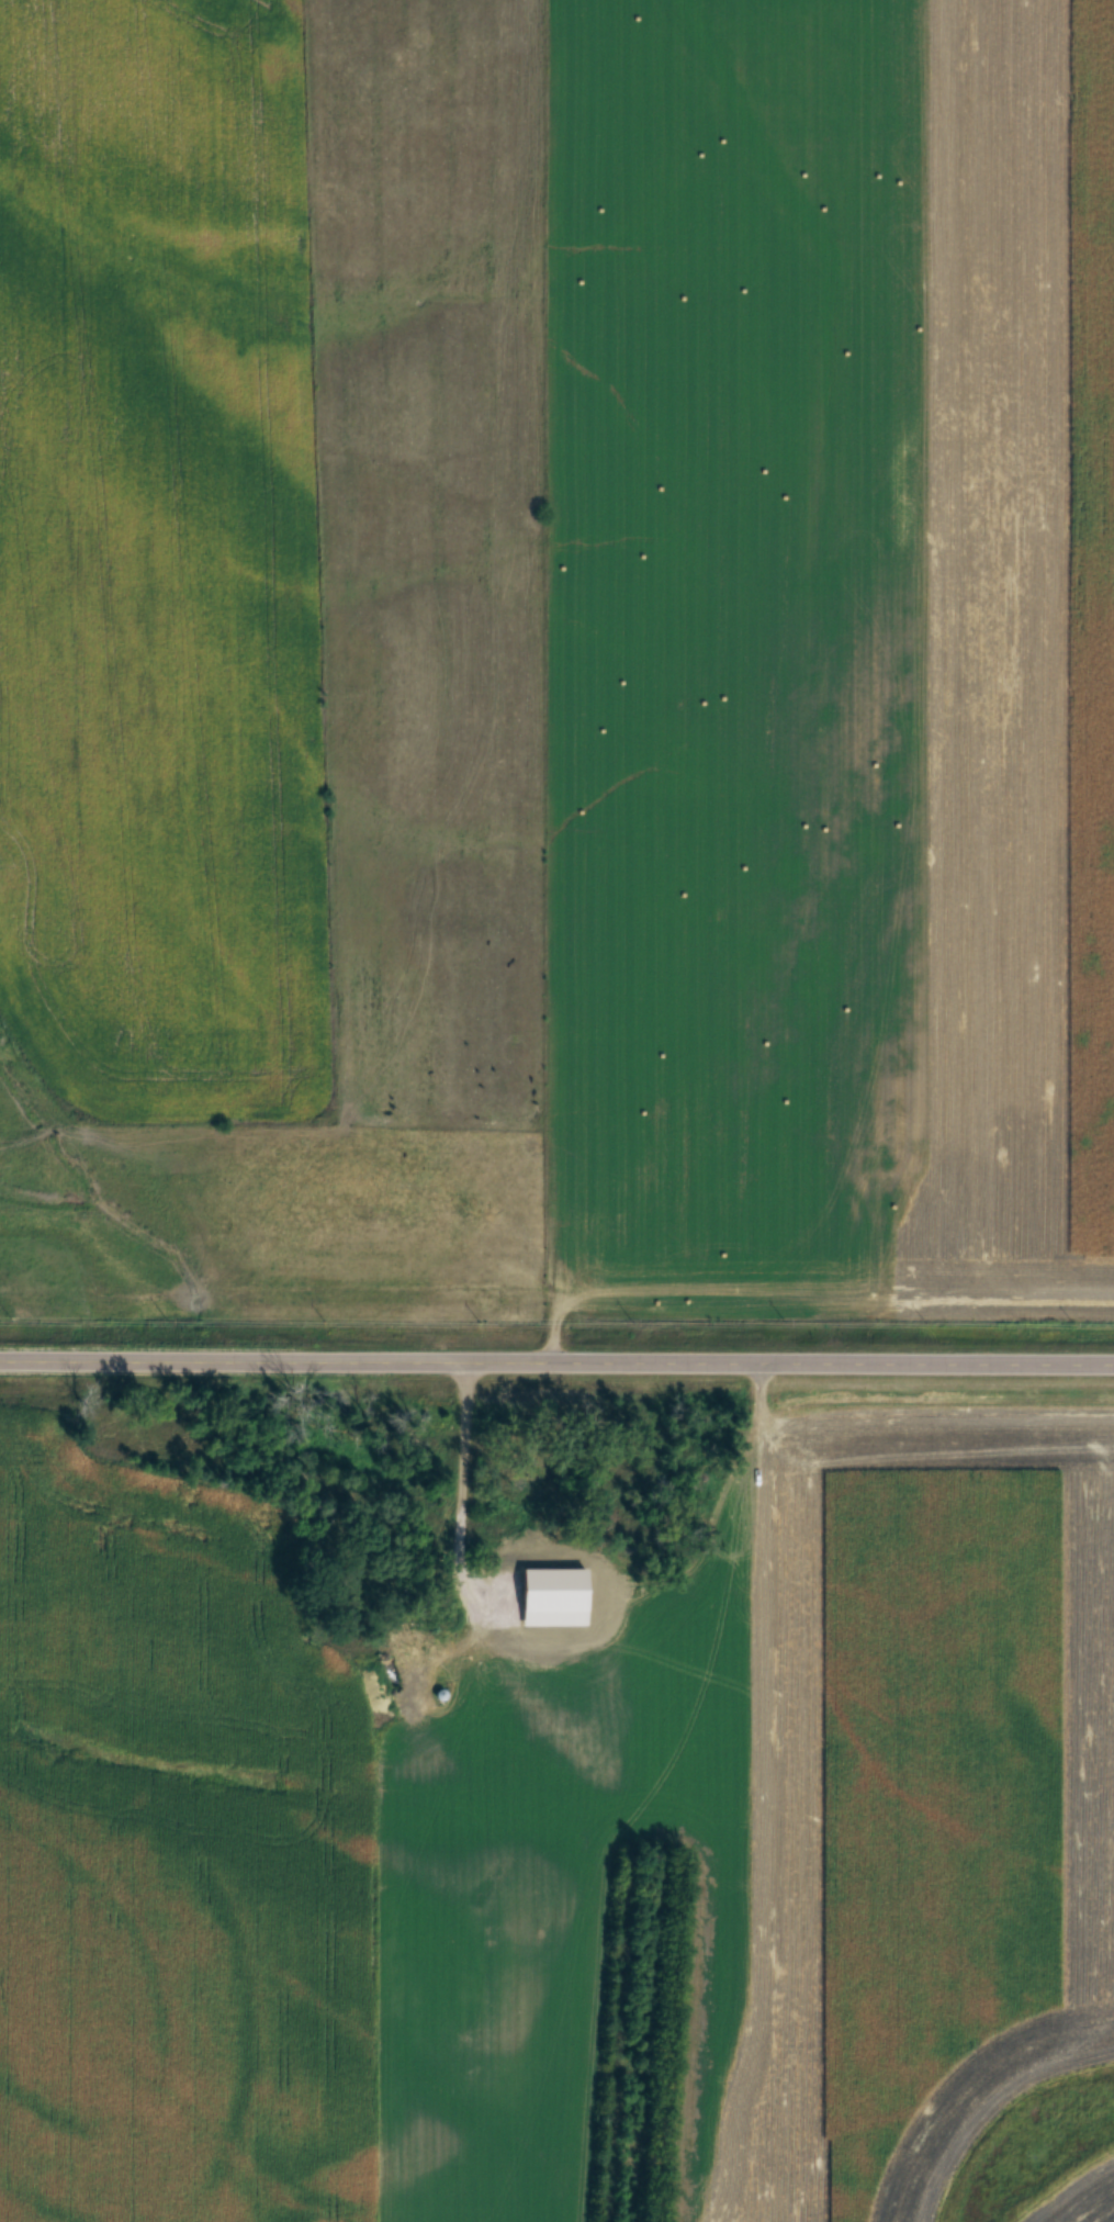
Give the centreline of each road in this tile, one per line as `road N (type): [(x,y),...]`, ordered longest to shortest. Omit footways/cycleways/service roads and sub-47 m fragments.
road 1 (tertiary): [(1113,1359),(0,1356)]

